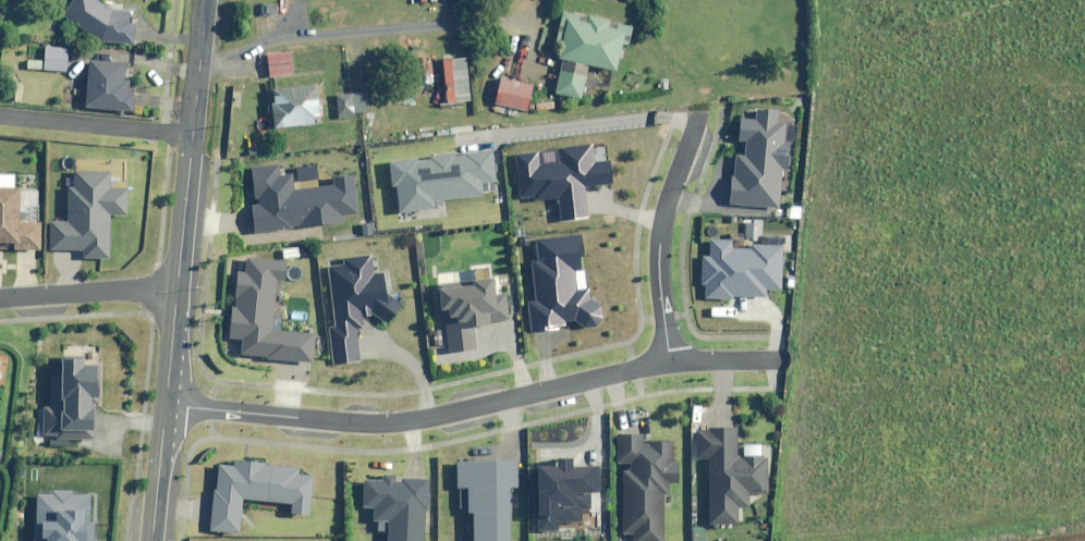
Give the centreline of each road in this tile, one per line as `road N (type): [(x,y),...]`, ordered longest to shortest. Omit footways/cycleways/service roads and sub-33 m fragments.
road 1 (residential): [(166,404),(393,423),(671,357)]
road 2 (residential): [(671,357),(662,239),(699,114)]
road 3 (residential): [(0,116),(192,135)]
road 4 (residential): [(0,297),(176,286)]
road 5 (unclassified): [(192,135),(176,286)]
road 6 (unclassified): [(166,404),(151,540)]
road 7 (unclassified): [(205,0),(192,135)]

